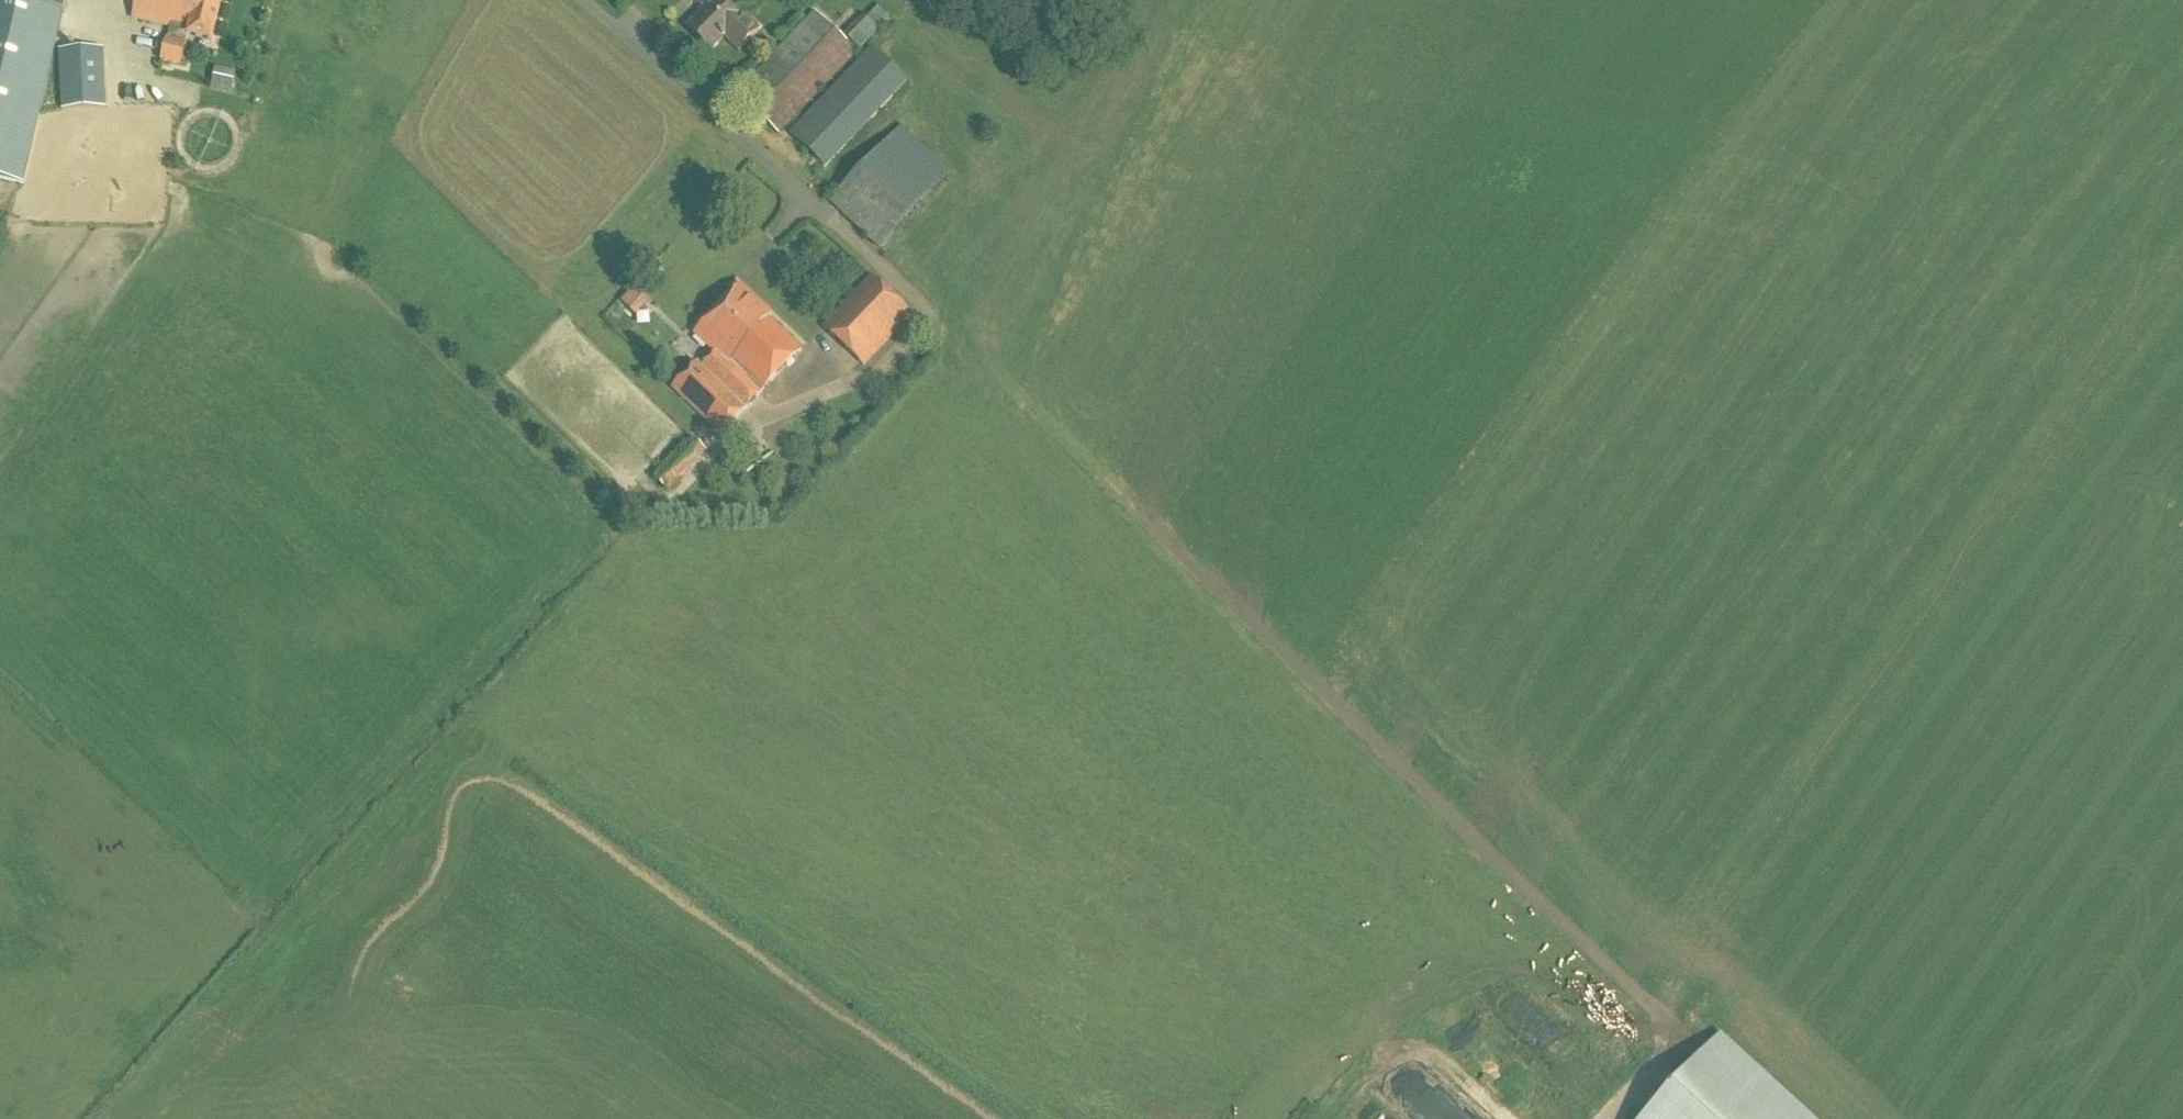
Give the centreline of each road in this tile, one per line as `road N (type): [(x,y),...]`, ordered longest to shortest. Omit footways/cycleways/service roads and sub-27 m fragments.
road 1 (unclassified): [(860,258),(579,0)]

